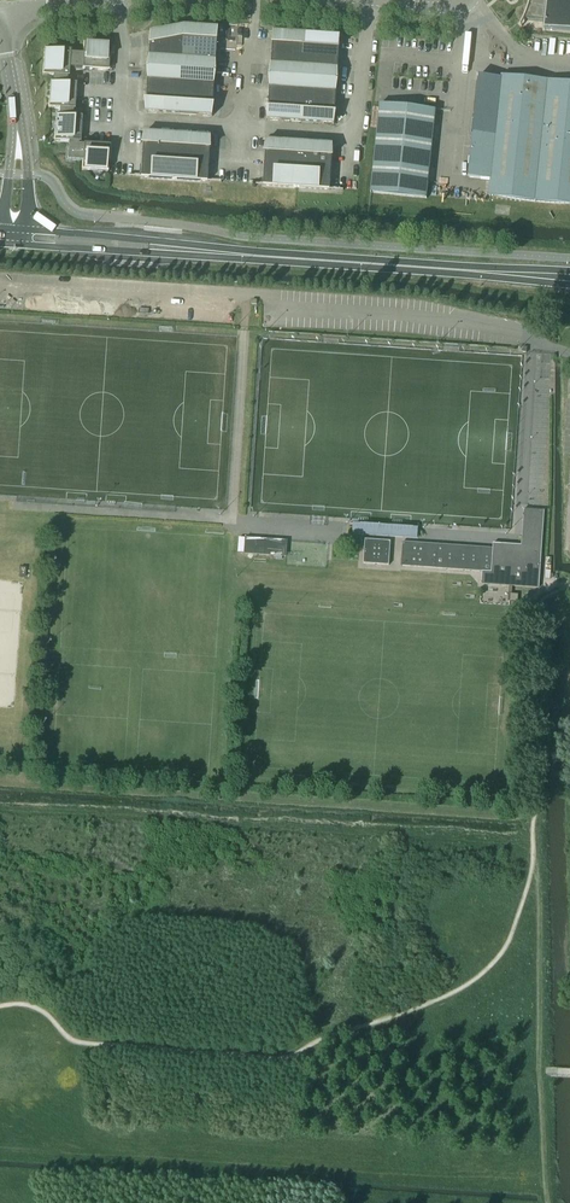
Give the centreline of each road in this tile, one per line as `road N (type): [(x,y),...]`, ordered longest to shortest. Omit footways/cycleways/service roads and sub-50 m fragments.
road 1 (track): [(532,828),(541,854),(546,1202)]
road 2 (secondary): [(528,276),(197,252)]
road 3 (secondary): [(197,252),(30,229)]
road 4 (secondary): [(31,245),(197,252)]
road 5 (track): [(543,1073),(417,1007)]
road 6 (unclassified): [(354,137),(369,1)]
road 7 (unclassified): [(240,127),(256,0)]

